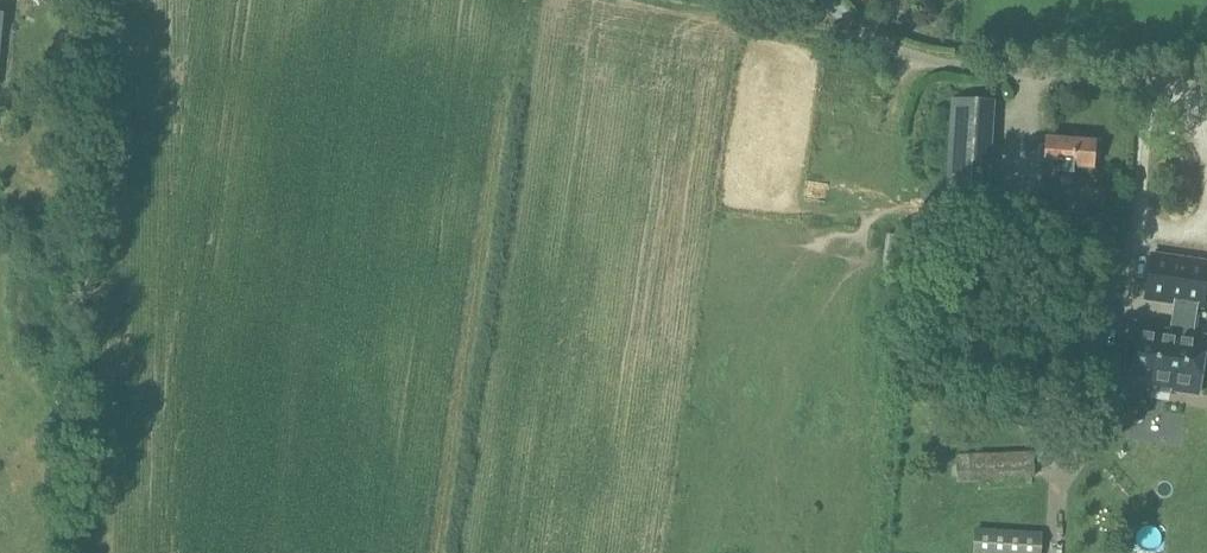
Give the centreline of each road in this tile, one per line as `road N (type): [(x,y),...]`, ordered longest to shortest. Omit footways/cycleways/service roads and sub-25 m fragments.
road 1 (unclassified): [(827,33),(962,68),(1206,88)]
road 2 (track): [(662,0),(827,33)]

